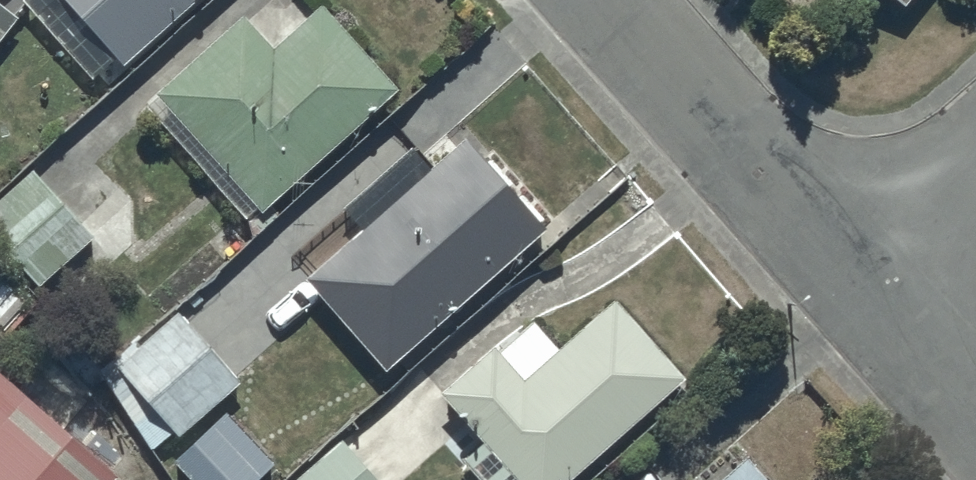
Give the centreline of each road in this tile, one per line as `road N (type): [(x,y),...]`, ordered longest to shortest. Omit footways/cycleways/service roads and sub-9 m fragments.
road 1 (residential): [(612,0),(858,270)]
road 2 (residential): [(858,270),(975,408)]
road 3 (residential): [(858,270),(975,163)]

